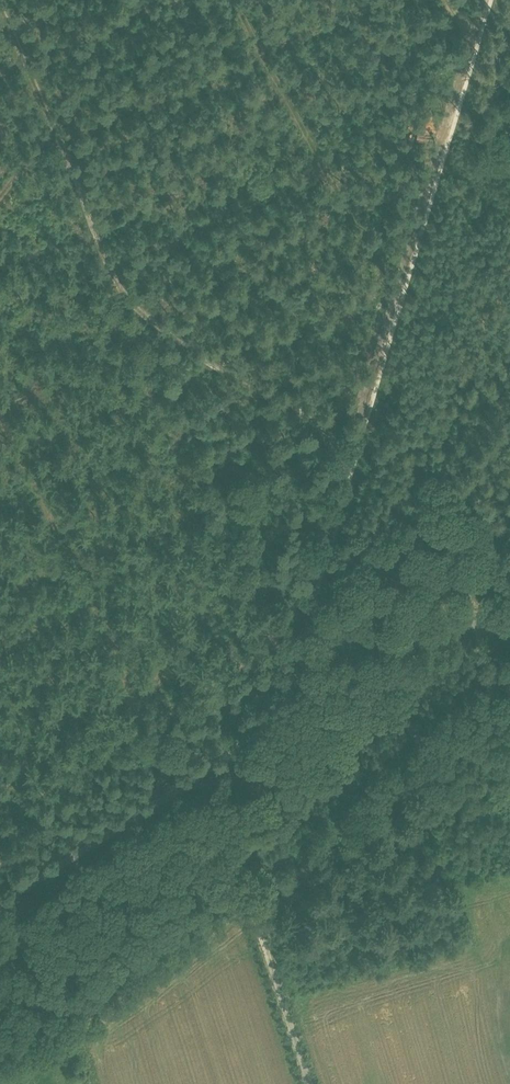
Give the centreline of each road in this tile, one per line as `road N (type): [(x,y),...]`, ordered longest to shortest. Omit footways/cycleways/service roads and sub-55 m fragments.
road 1 (track): [(299,668),(312,592),(486,0)]
road 2 (unclassified): [(0,904),(235,750),(299,668),(330,644),(509,621)]
road 3 (track): [(357,451),(225,375),(130,303),(0,11)]
road 4 (track): [(509,622),(242,870)]
road 5 (track): [(148,726),(106,625),(0,420)]
road 6 (track): [(404,293),(372,254),(233,0)]

